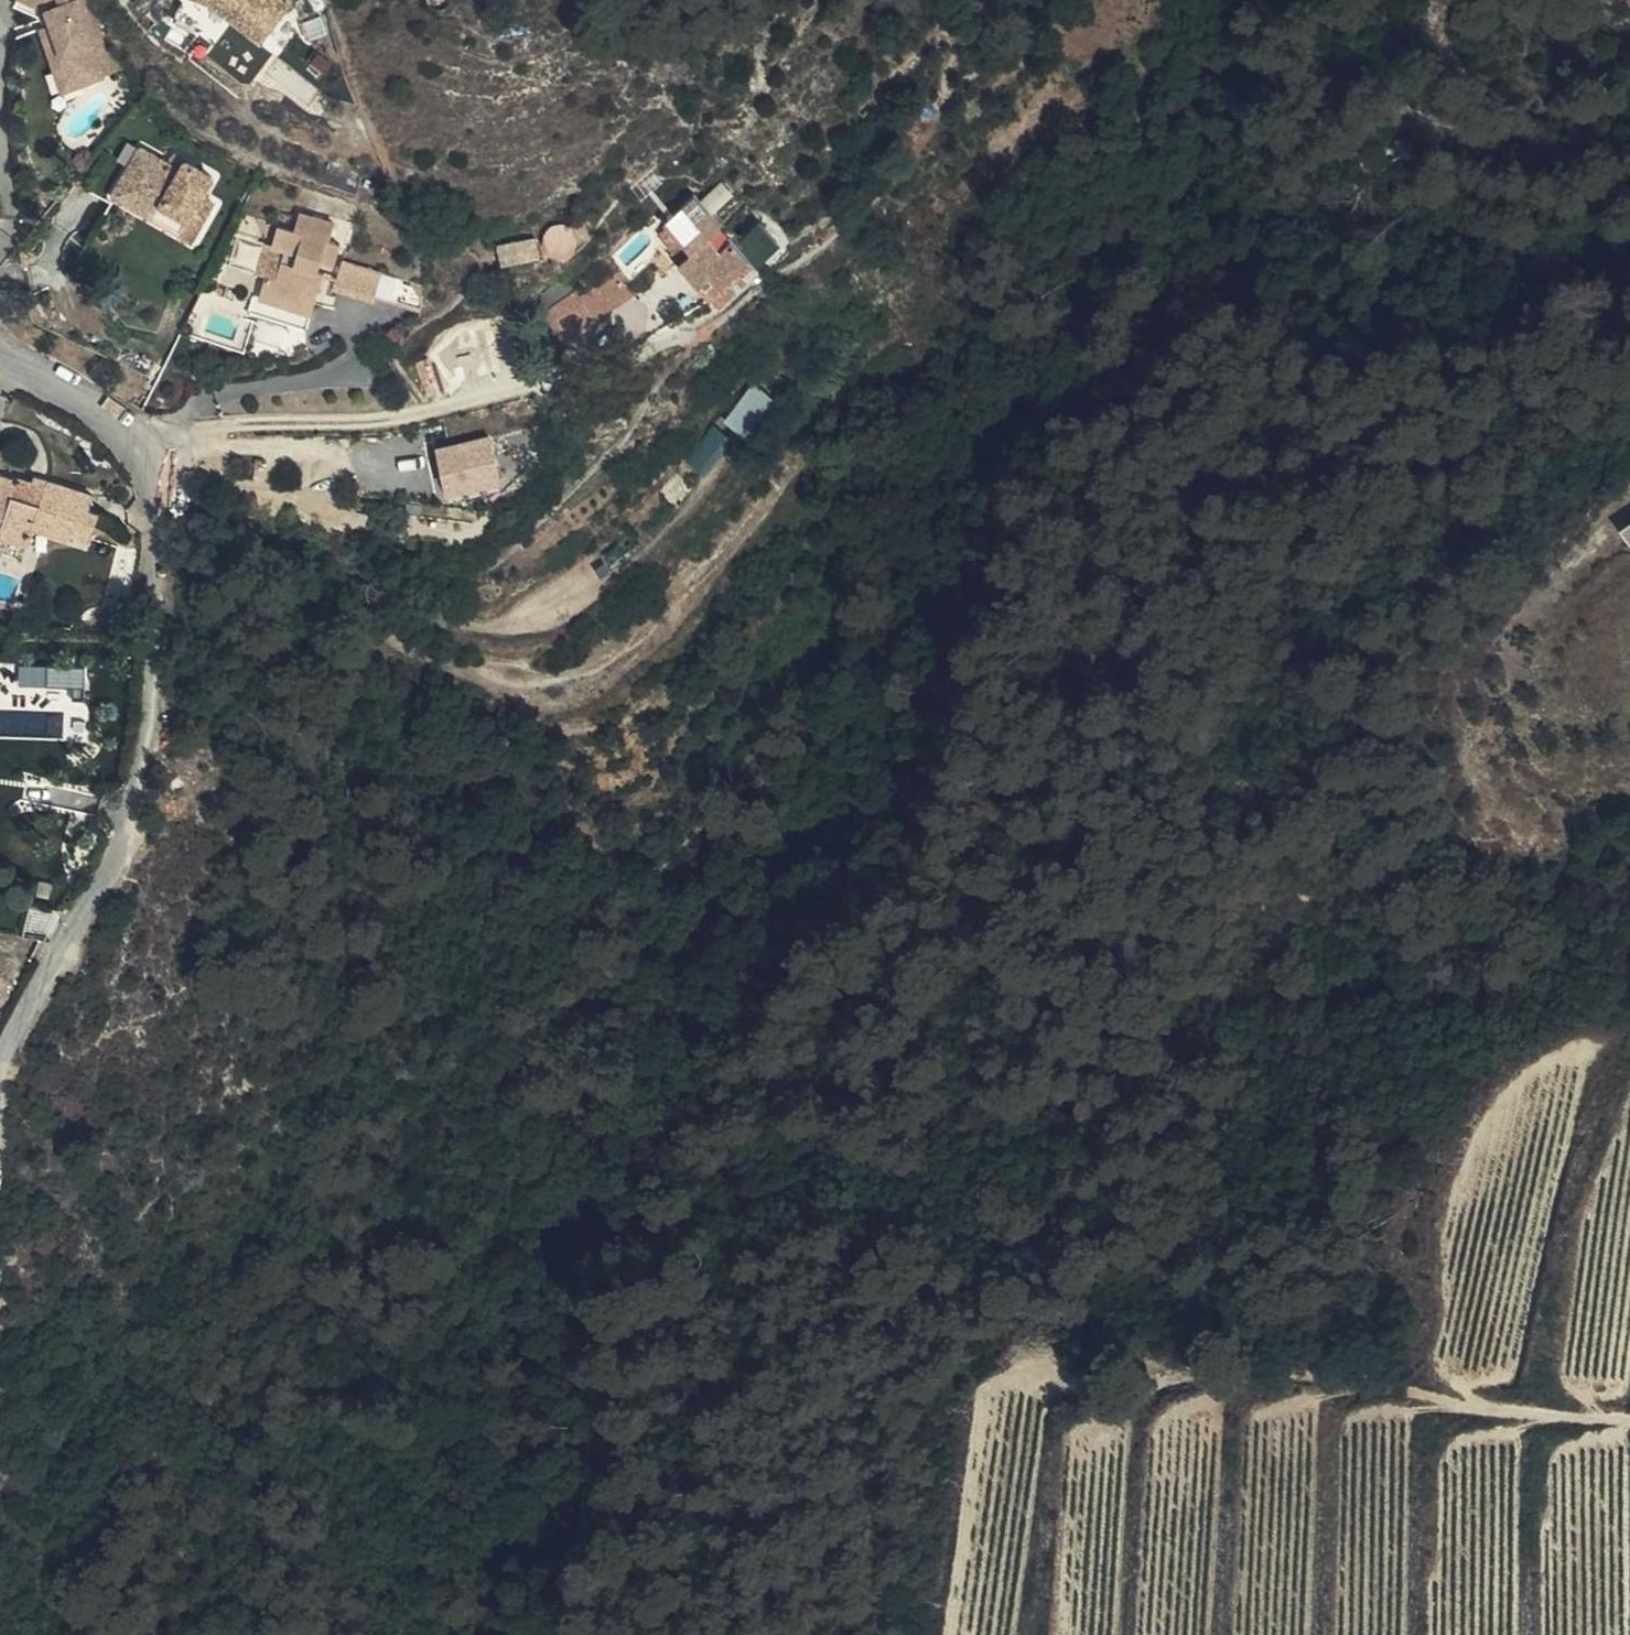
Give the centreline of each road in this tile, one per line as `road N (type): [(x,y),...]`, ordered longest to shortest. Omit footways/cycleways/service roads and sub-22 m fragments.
road 1 (residential): [(0,333),(86,402),(171,486),(132,892),(33,1018),(0,1146)]

